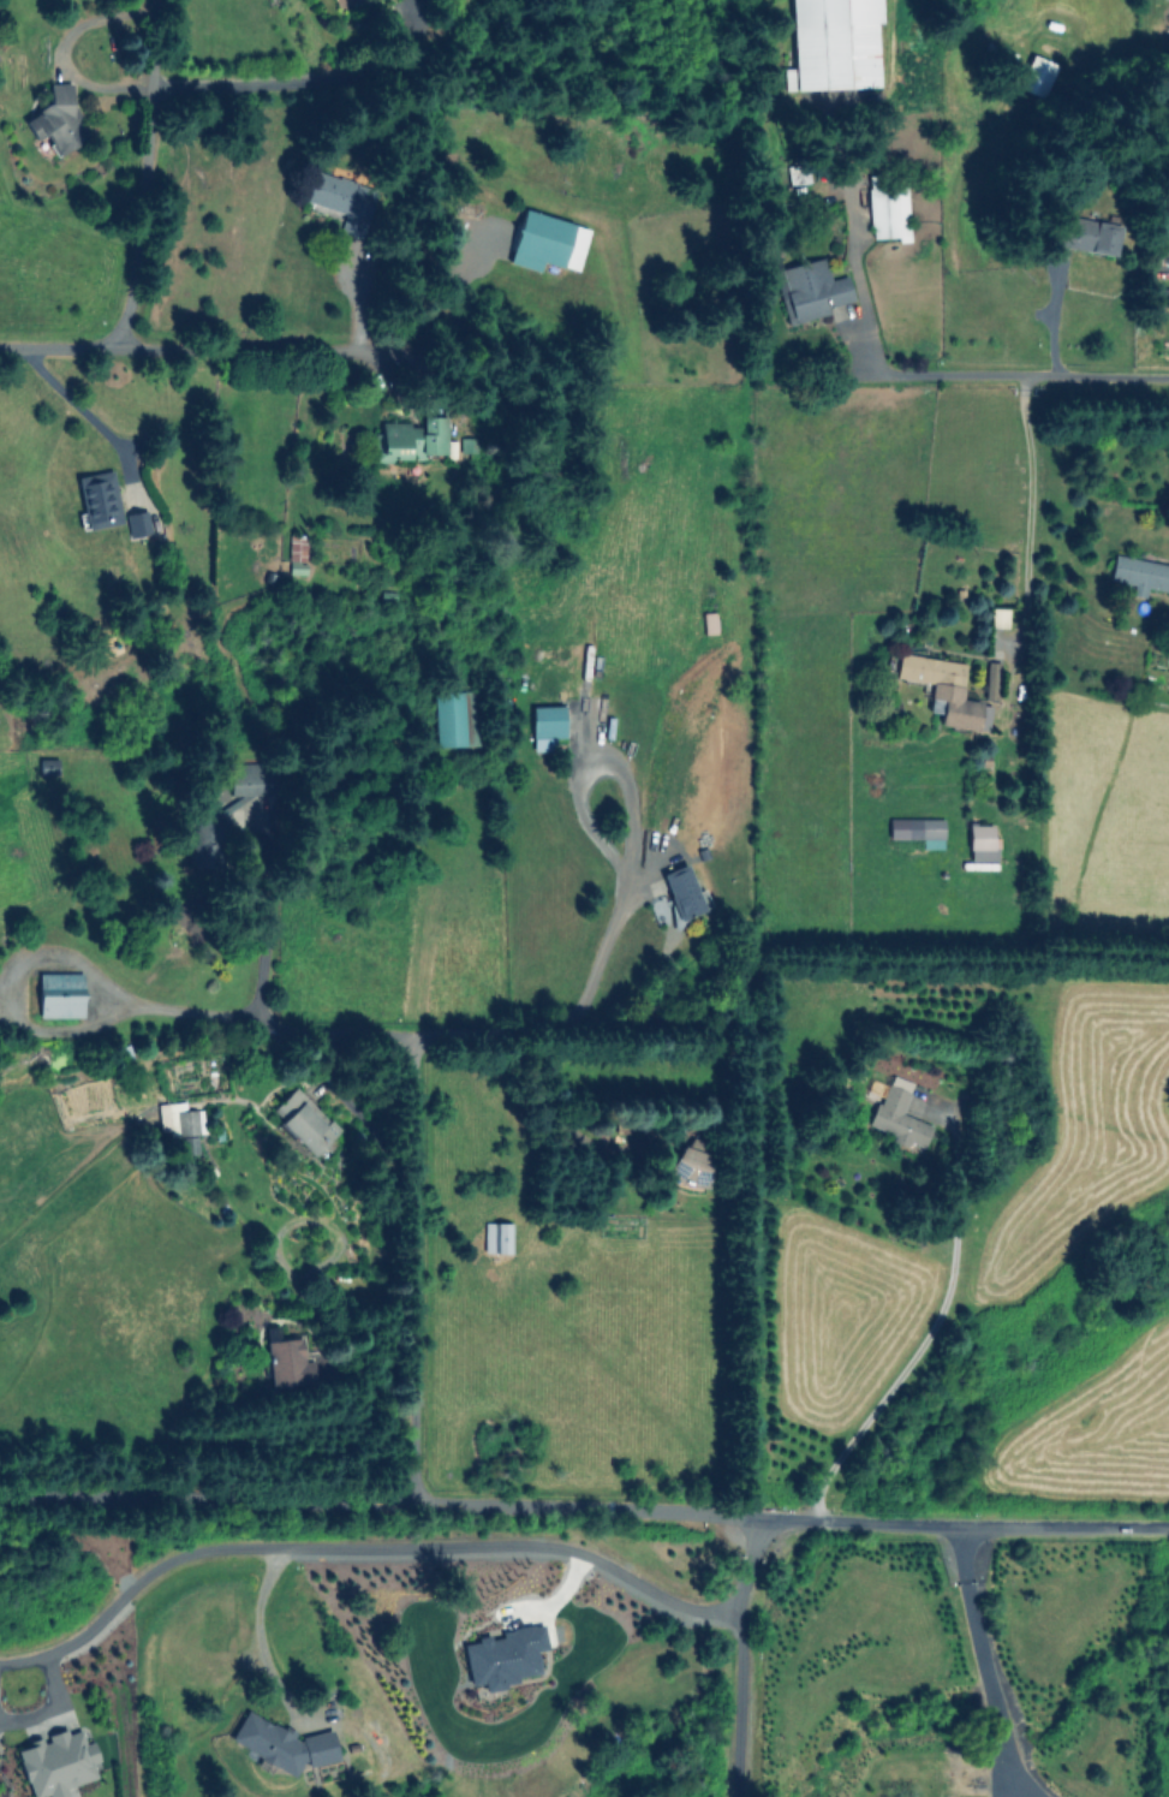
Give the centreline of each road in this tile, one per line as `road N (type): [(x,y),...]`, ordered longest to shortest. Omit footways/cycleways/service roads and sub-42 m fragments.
road 1 (residential): [(0,1498),(419,1501),(955,1527),(1168,1528)]
road 2 (residential): [(739,1608),(685,1607),(600,1563),(536,1546),(222,1548),(159,1566),(67,1646),(0,1662)]
road 3 (residential): [(419,1501),(418,1036)]
road 4 (residential): [(0,351),(362,351)]
road 5 (residential): [(121,349),(143,220),(157,0)]
road 6 (residential): [(252,1018),(341,1031),(541,1036)]
road 7 (residential): [(762,1518),(739,1608),(732,1796)]
road 8 (residential): [(902,377),(1168,377)]

